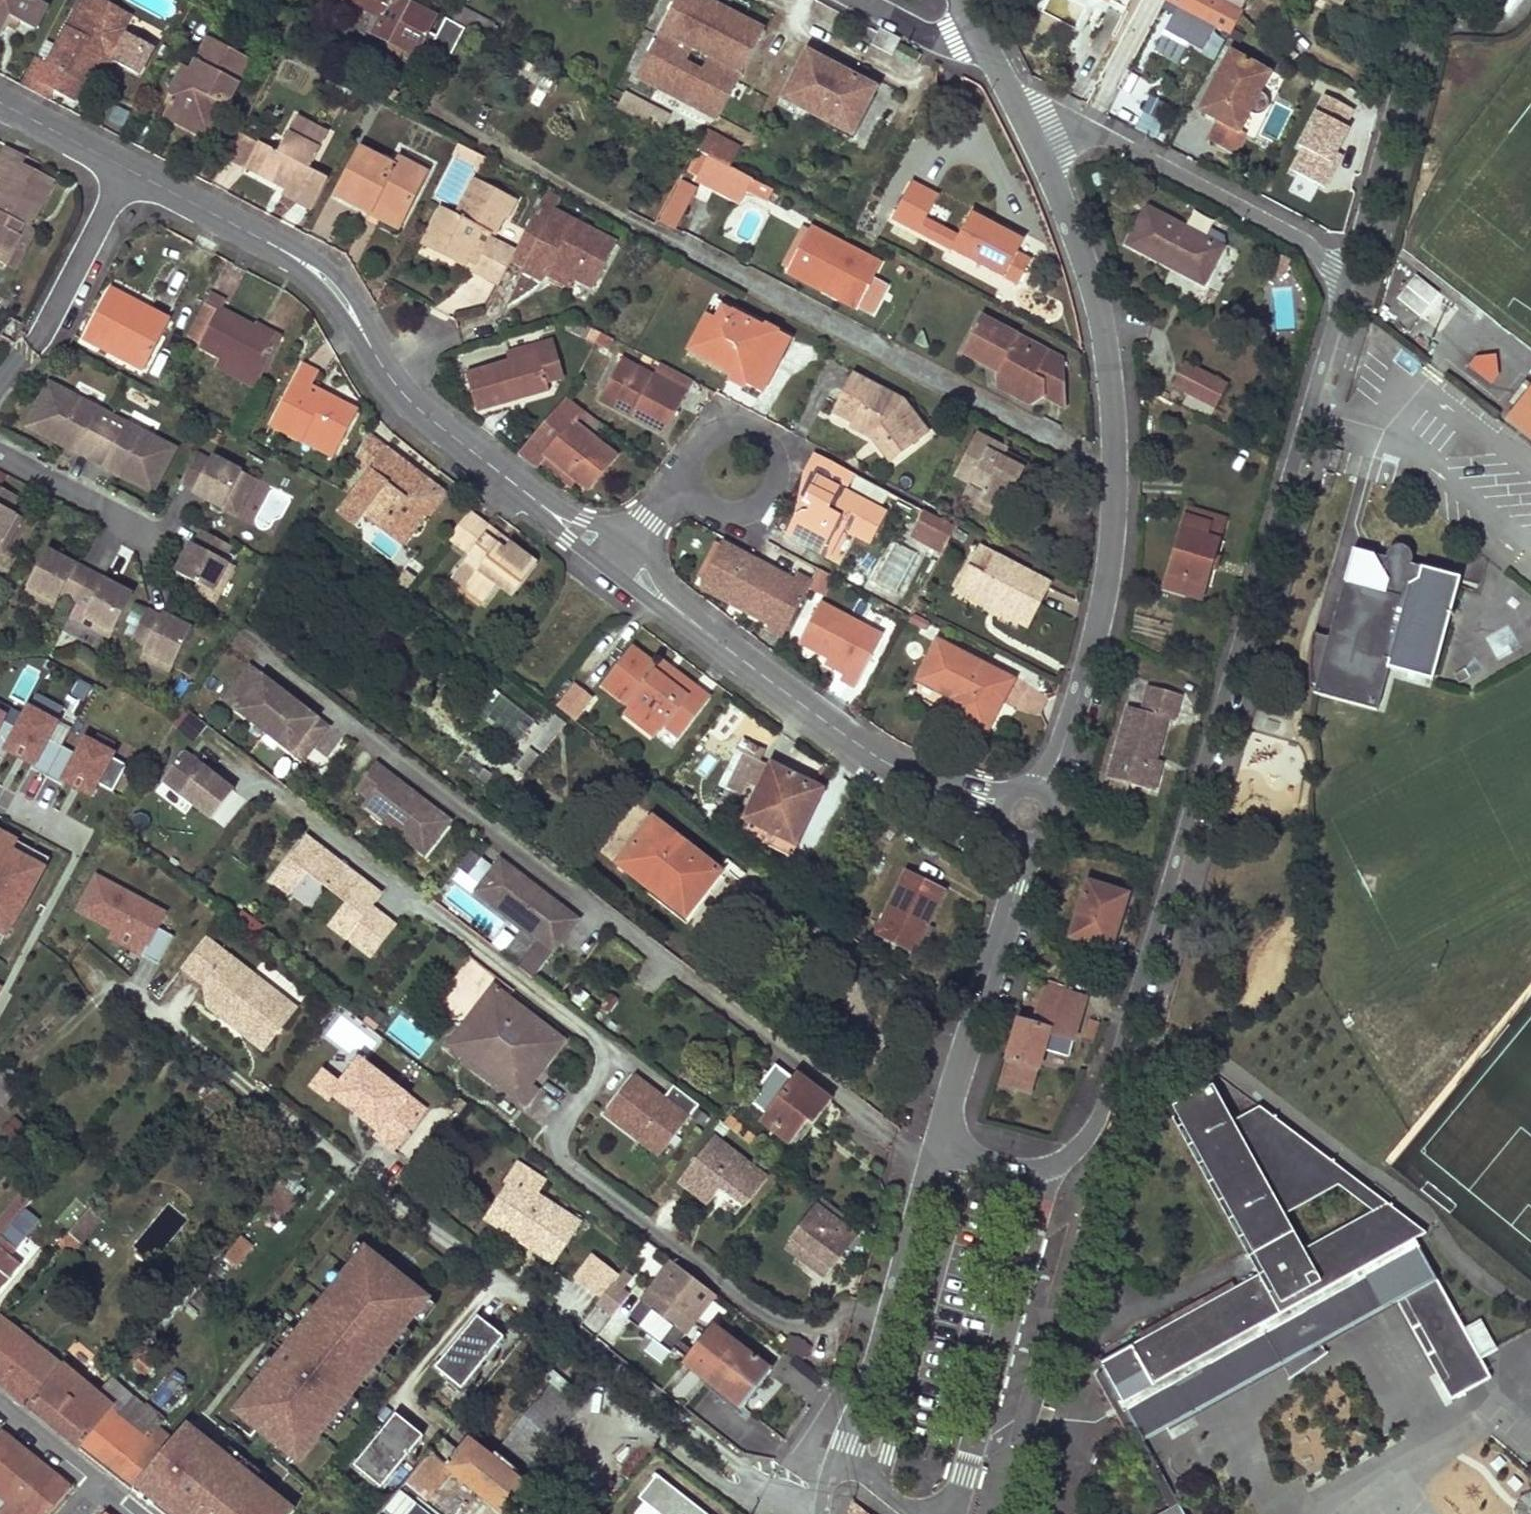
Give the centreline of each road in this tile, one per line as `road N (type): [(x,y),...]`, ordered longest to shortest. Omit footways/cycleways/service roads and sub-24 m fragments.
road 1 (residential): [(944,1118),(955,1146),(1005,1171),(1073,1154),(1095,1119),(1347,281)]
road 2 (residential): [(615,557),(439,427),(393,380),(310,260),(0,102)]
road 3 (residential): [(1028,135),(1087,275),(1112,398),(1115,468),(1105,580),(1076,698),(1041,793)]
road 4 (residential): [(1005,804),(875,757),(615,557)]
road 5 (residential): [(1347,281),(1302,237),(1097,134),(1053,126),(1028,135)]
road 6 (residential): [(944,1118),(848,1468)]
road 7 (residential): [(1027,840),(944,1118)]
road 8 (residential): [(1347,281),(1417,0)]
road 9 (residential): [(666,498),(740,510),(773,487),(771,447),(757,433),(717,432),(698,449)]
road 10 (residential): [(979,31),(955,39),(927,35),(861,0)]
road 11 (residential): [(0,1409),(98,1487)]

